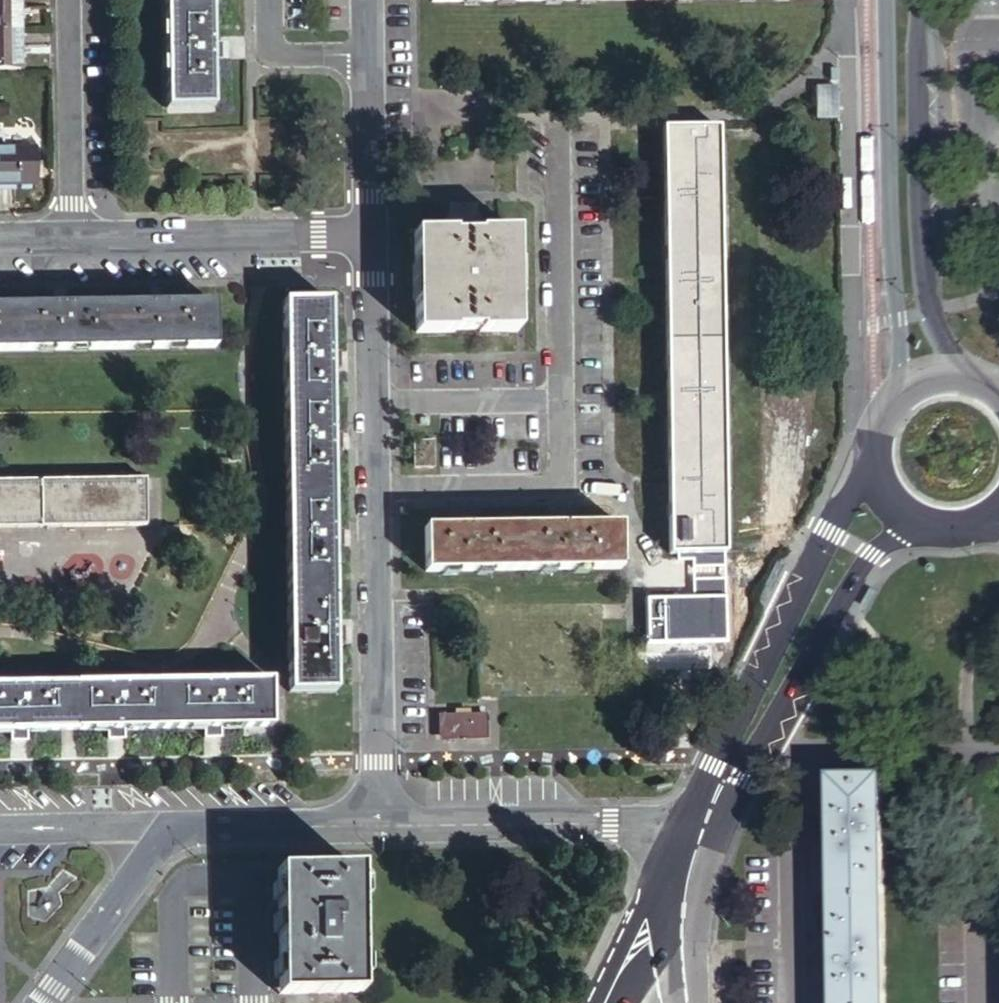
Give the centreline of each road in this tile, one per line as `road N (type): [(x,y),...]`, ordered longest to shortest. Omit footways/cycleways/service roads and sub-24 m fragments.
road 1 (residential): [(379,823),(371,228)]
road 2 (residential): [(379,823),(171,824),(47,1002)]
road 3 (tertiary): [(891,0),(891,184),(908,385)]
road 4 (tertiary): [(964,378),(934,309),(925,255),(920,0)]
road 5 (tertiary): [(872,475),(833,528),(777,637),(717,767),(713,812)]
road 6 (tertiary): [(713,812),(747,778),(859,577),(915,520)]
road 7 (residential): [(701,840),(648,823),(379,823)]
road 8 (residential): [(68,235),(371,228)]
road 9 (residential): [(68,235),(68,0)]
road 10 (residential): [(371,228),(368,0)]

